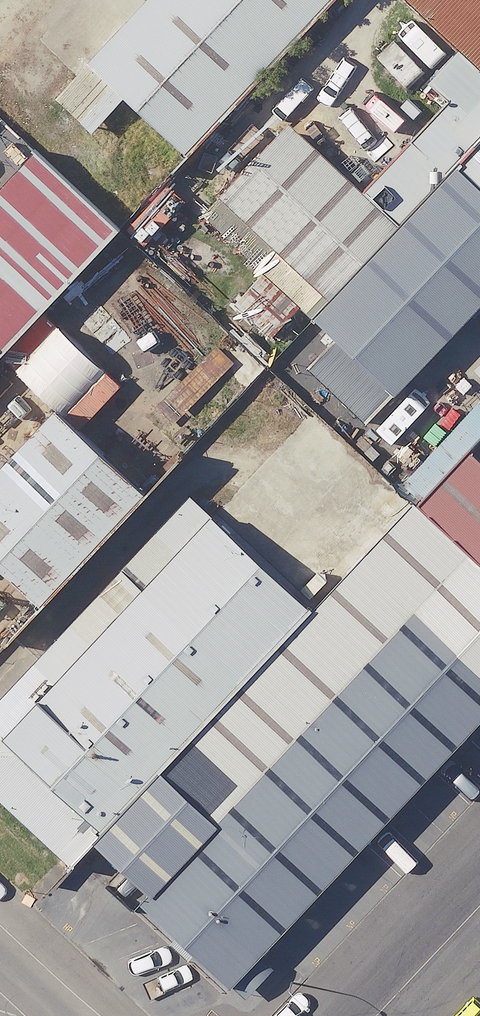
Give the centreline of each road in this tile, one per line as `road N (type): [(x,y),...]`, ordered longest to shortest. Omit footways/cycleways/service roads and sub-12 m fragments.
road 1 (unclassified): [(479,912),(381,1015)]

